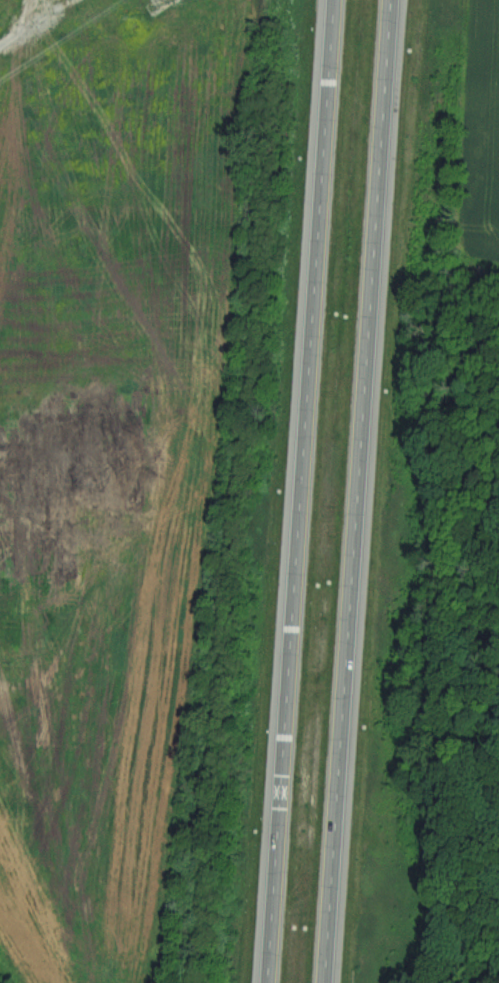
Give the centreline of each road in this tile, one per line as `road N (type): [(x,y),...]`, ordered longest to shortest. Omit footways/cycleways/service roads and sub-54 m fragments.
road 1 (trunk): [(322,982),(390,0)]
road 2 (trunk): [(332,0),(267,982)]

